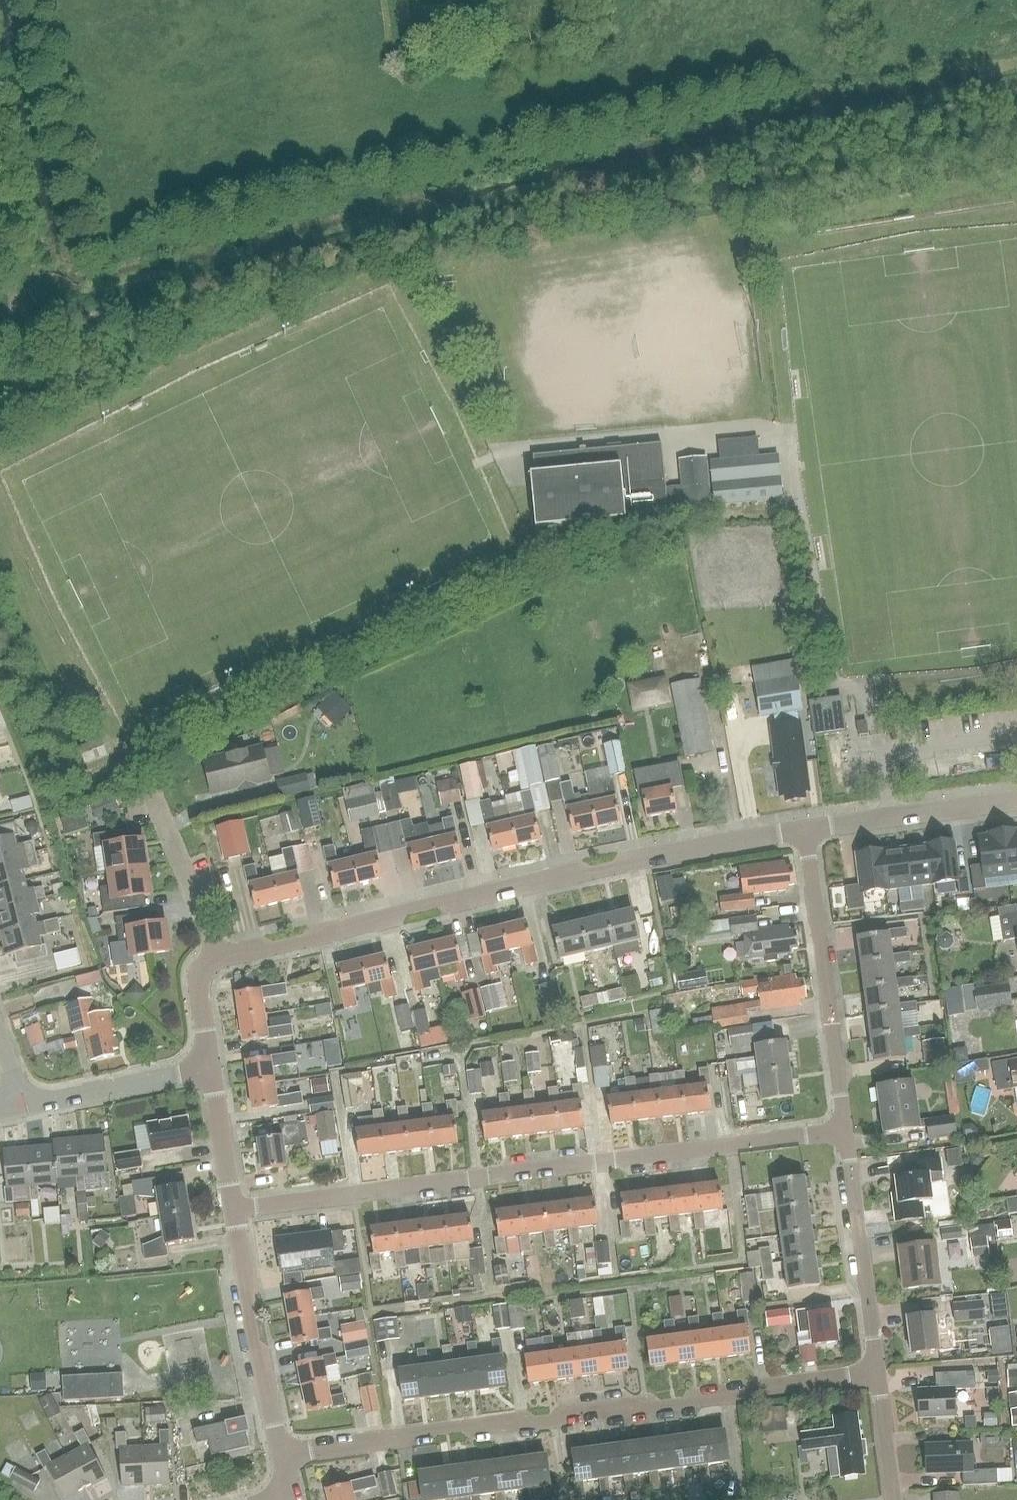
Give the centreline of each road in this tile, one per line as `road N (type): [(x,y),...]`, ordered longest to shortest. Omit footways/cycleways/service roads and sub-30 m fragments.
road 1 (unclassified): [(232,1212),(844,1133)]
road 2 (residential): [(280,1455),(876,1375)]
road 3 (residential): [(216,959),(803,830)]
road 4 (residential): [(844,1133),(803,830)]
road 5 (residential): [(280,1455),(232,1212)]
road 6 (residential): [(876,1375),(844,1133)]
road 7 (residential): [(216,959),(130,753)]
road 8 (residential): [(803,830),(1016,803)]
road 9 (residential): [(19,1109),(209,1073)]
road 10 (residential): [(232,1212),(209,1073)]
road 11 (residential): [(891,1499),(876,1375)]
road 12 (residential): [(209,1073),(198,990),(200,971),(216,959)]

